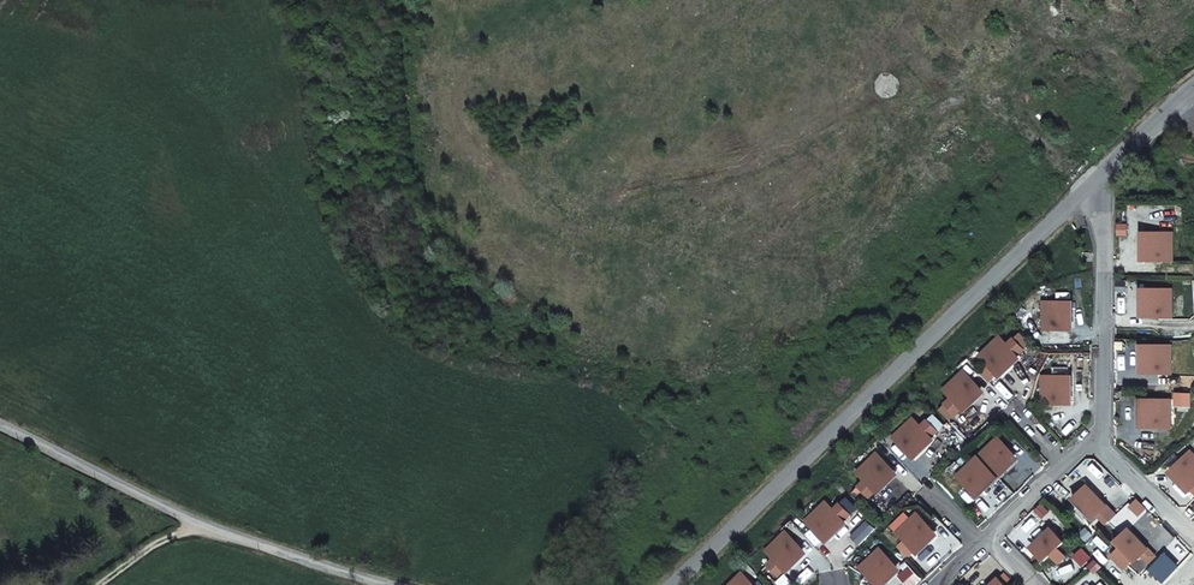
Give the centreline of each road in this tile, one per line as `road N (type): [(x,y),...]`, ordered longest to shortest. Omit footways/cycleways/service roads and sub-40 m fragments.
road 1 (unclassified): [(664,584),(1090,180)]
road 2 (residential): [(1090,180),(1105,221),(1104,428),(935,584)]
road 3 (unclassified): [(424,584),(210,520),(0,422)]
road 4 (unclassified): [(1090,180),(1193,85)]
road 5 (track): [(91,584),(148,543),(210,520)]

